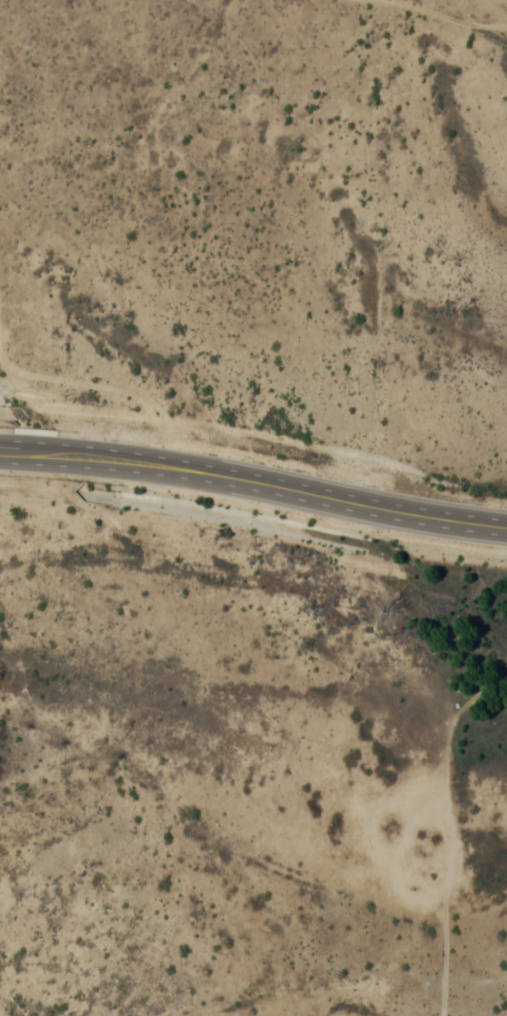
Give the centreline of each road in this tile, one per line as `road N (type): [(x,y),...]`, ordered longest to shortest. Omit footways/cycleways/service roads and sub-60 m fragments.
road 1 (secondary): [(0,446),(174,461),(506,524)]

